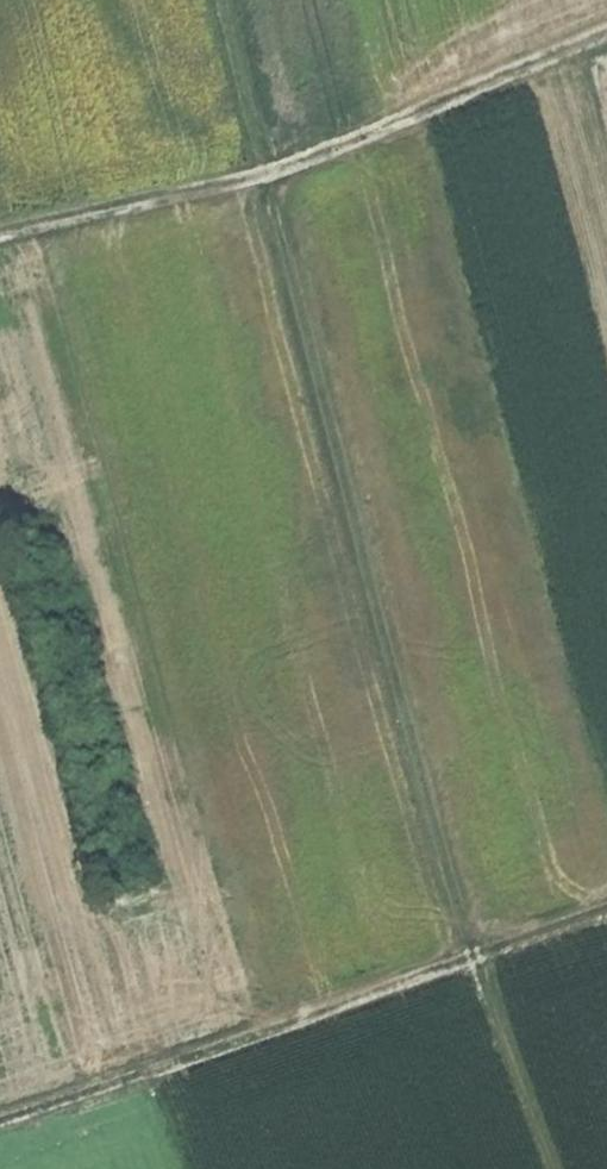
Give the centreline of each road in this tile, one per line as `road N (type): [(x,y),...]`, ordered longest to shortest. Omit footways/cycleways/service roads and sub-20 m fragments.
road 1 (track): [(232,0),(482,941),(573,1168)]
road 2 (track): [(0,1111),(606,899)]
road 3 (track): [(0,223),(276,163),(606,31)]

